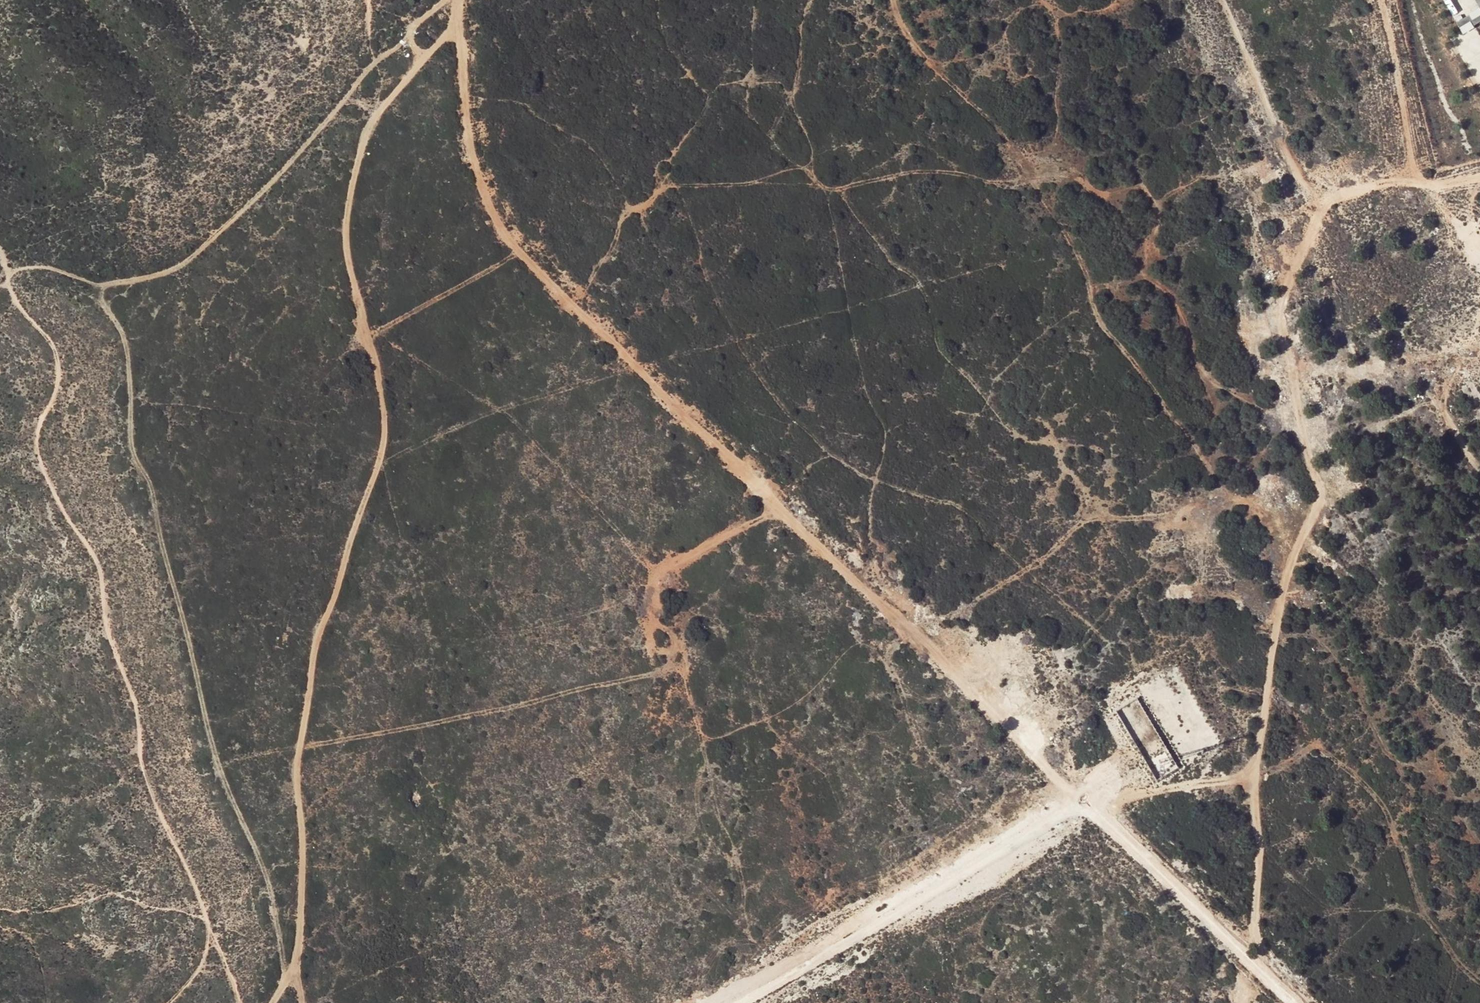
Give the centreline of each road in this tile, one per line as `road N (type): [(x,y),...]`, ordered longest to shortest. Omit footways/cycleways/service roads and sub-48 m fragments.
road 1 (track): [(463,90),(476,179),(513,247),(1291,1002)]
road 2 (track): [(272,1002),(299,963),(306,898),(297,768),(317,637),(381,450),(378,382),(349,269),(348,203),(365,135),(424,52)]
road 3 (track): [(1256,969),(1256,803),(1265,716),(1293,561),(1321,497),(1283,320),(1286,299),(1331,199),(1385,184),(1479,176)]
road 4 (track): [(105,285),(127,348),(131,446),(149,476),(215,759),(268,880),(286,982)]
road 5 (track): [(300,749),(663,672),(676,643),(650,606),(655,578),(778,512)]
road 6 (track): [(1223,0),(1297,173),(1479,466)]
road 7 (track): [(6,276),(52,269),(105,285),(180,268),(301,151),(408,30)]
road 8 (track): [(1080,801),(742,1002)]
road 9 (track): [(895,0),(913,44),(1017,152)]
road 10 (track): [(1382,0),(1419,186)]
road 11 (track): [(463,90),(457,35),(447,33),(424,52),(408,30),(440,0)]

